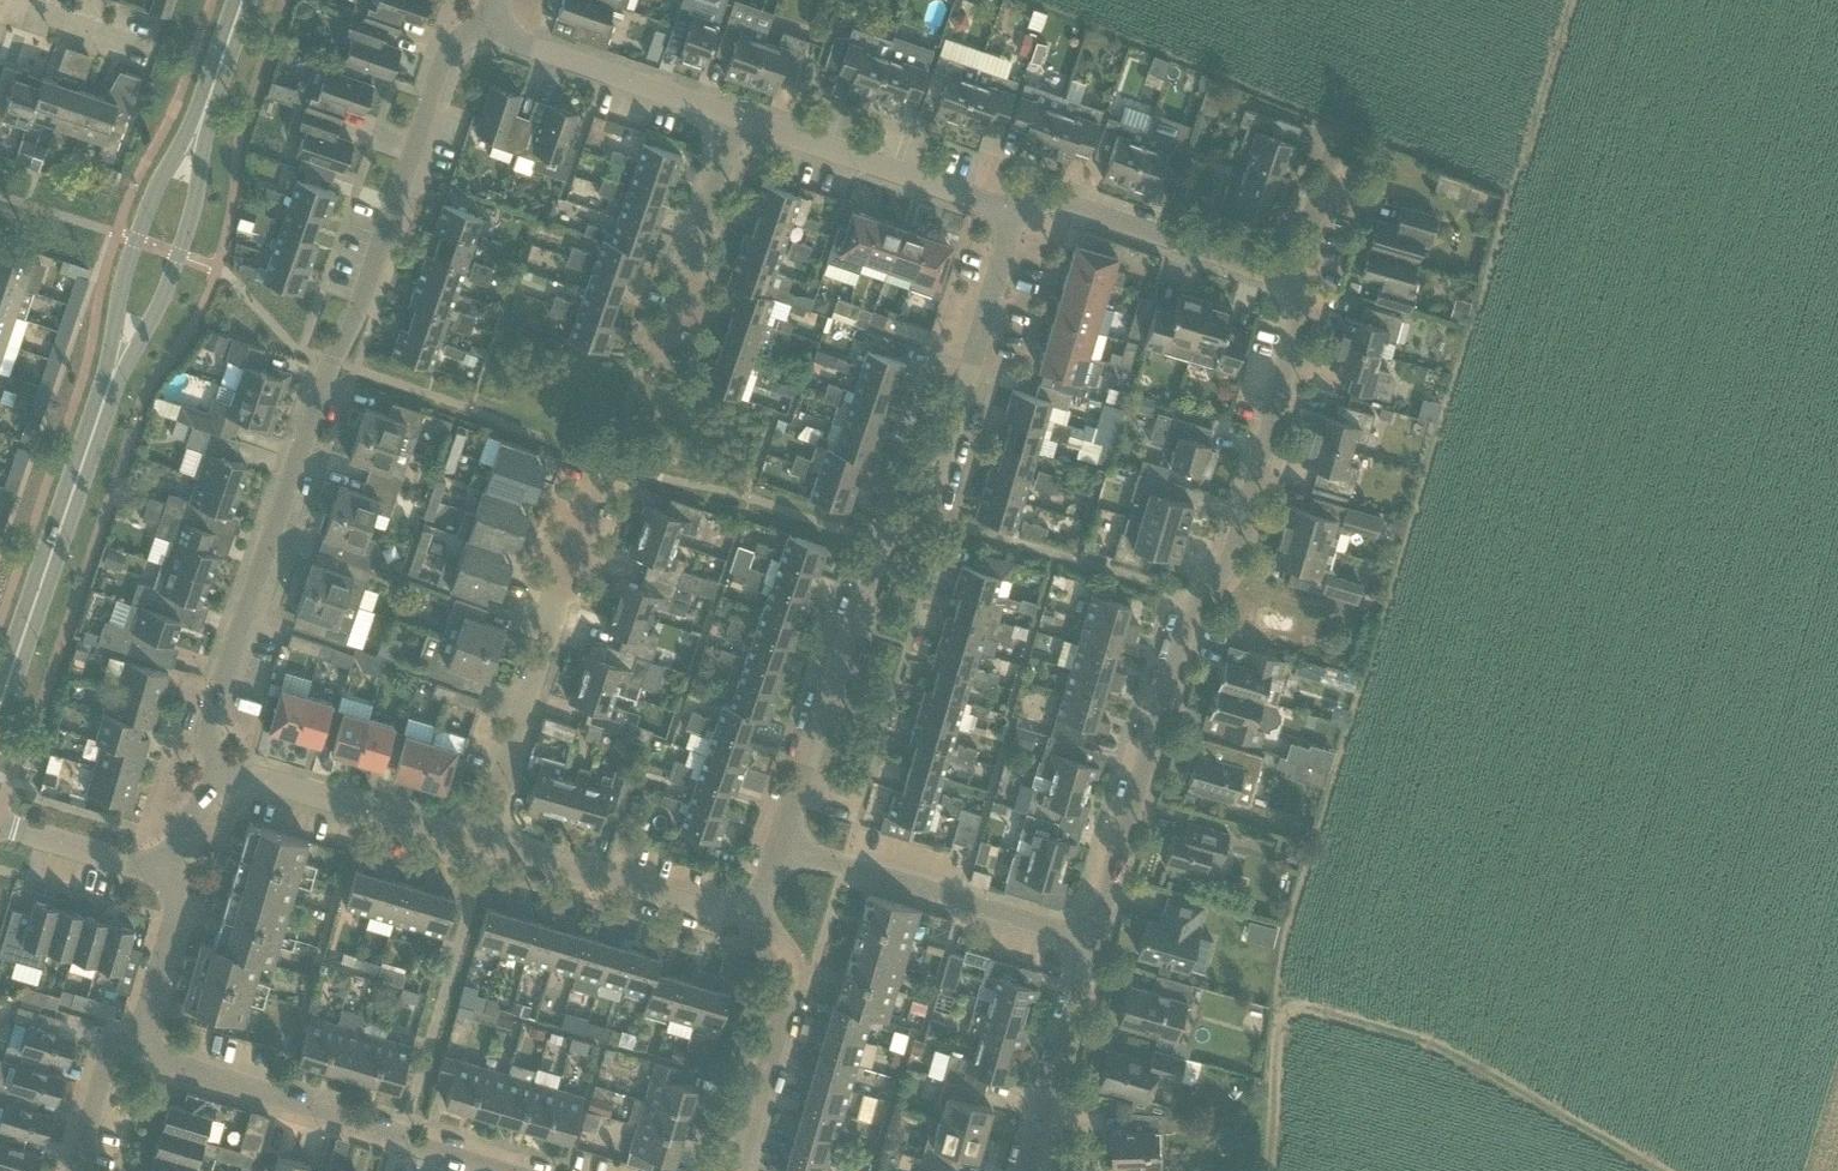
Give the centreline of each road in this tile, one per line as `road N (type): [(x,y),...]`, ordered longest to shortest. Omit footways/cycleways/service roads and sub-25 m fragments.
road 1 (residential): [(222,771),(206,737),(330,366),(360,305),(443,63),(488,16)]
road 2 (residential): [(780,852),(875,546),(942,508),(959,468),(959,425),(1011,214)]
road 3 (residential): [(1086,941),(1174,639),(1233,550),(1310,287)]
road 4 (residential): [(141,1039),(158,1059),(496,1170)]
road 5 (tertiary): [(0,709),(110,381)]
road 6 (residential): [(481,839),(587,510)]
road 7 (residential): [(1086,941),(780,852)]
road 8 (residential): [(1310,287),(1065,207),(1011,214)]
road 9 (tertiary): [(110,381),(179,259),(198,188),(203,106)]
road 10 (tertiary): [(203,106),(132,242),(110,381)]
road 11 (residential): [(1011,214),(735,120)]
road 12 (residential): [(759,916),(712,912),(481,839)]
road 13 (residential): [(735,1170),(789,1003),(785,957),(759,916)]
road 14 (residential): [(735,120),(526,41),(488,16)]
road 15 (residential): [(481,839),(222,771)]
road 16 (residential): [(640,362),(661,335),(735,120)]
road 17 (residential): [(1022,1170),(1086,941)]
road 18 (residential): [(141,1039),(171,920),(155,870)]
road 19 (residential): [(155,870),(0,824)]
road 20 (residential): [(73,1170),(102,1063),(113,1048),(141,1039)]
road 21 (residential): [(144,57),(6,8)]
road 22 (residential): [(1310,287),(1313,234),(1337,163)]
road 23 (residential): [(155,870),(184,841),(222,771)]

